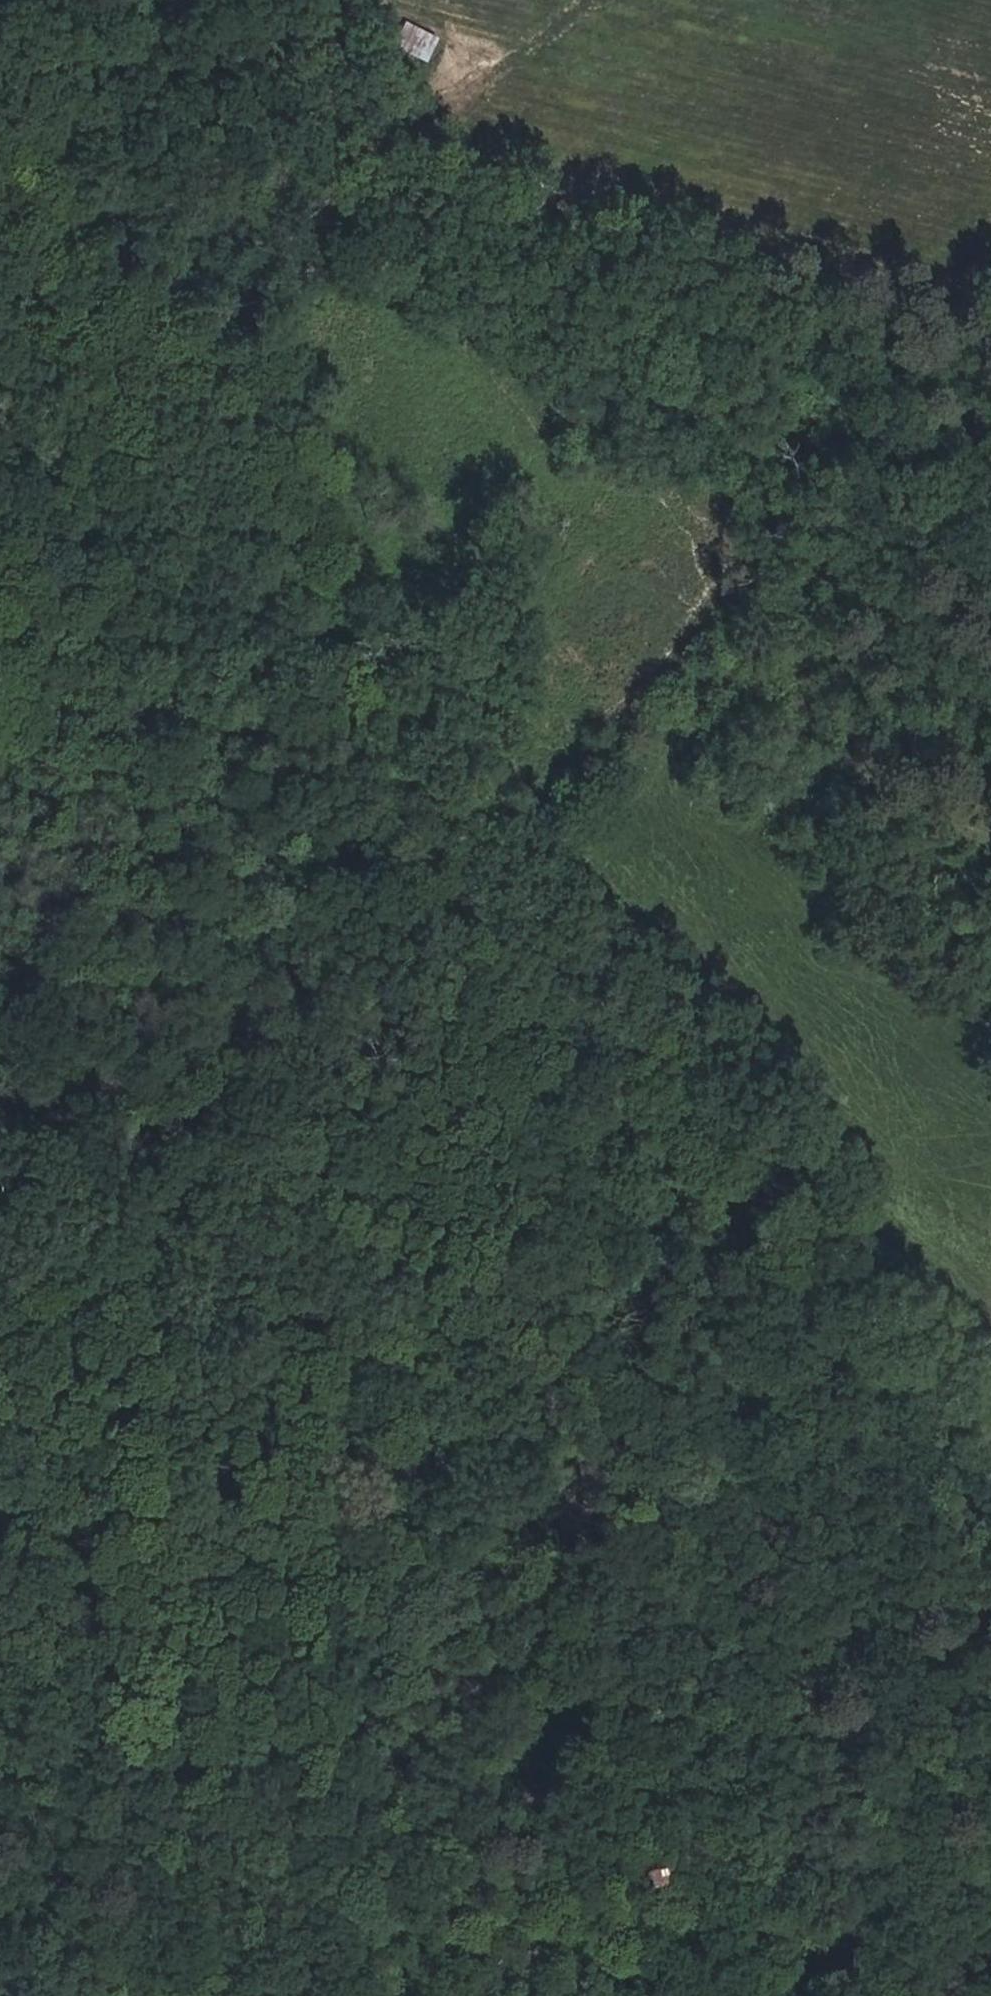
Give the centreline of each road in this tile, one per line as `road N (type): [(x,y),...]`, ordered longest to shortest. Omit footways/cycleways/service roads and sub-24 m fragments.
road 1 (track): [(0,1135),(102,1132),(269,1166),(378,1211),(529,1355),(681,1565),(878,1698),(927,1764),(924,1813),(856,1860),(730,1876),(692,1859),(667,1826),(636,1726),(639,1604)]
road 2 (track): [(327,0),(303,243),(208,400),(0,576)]

